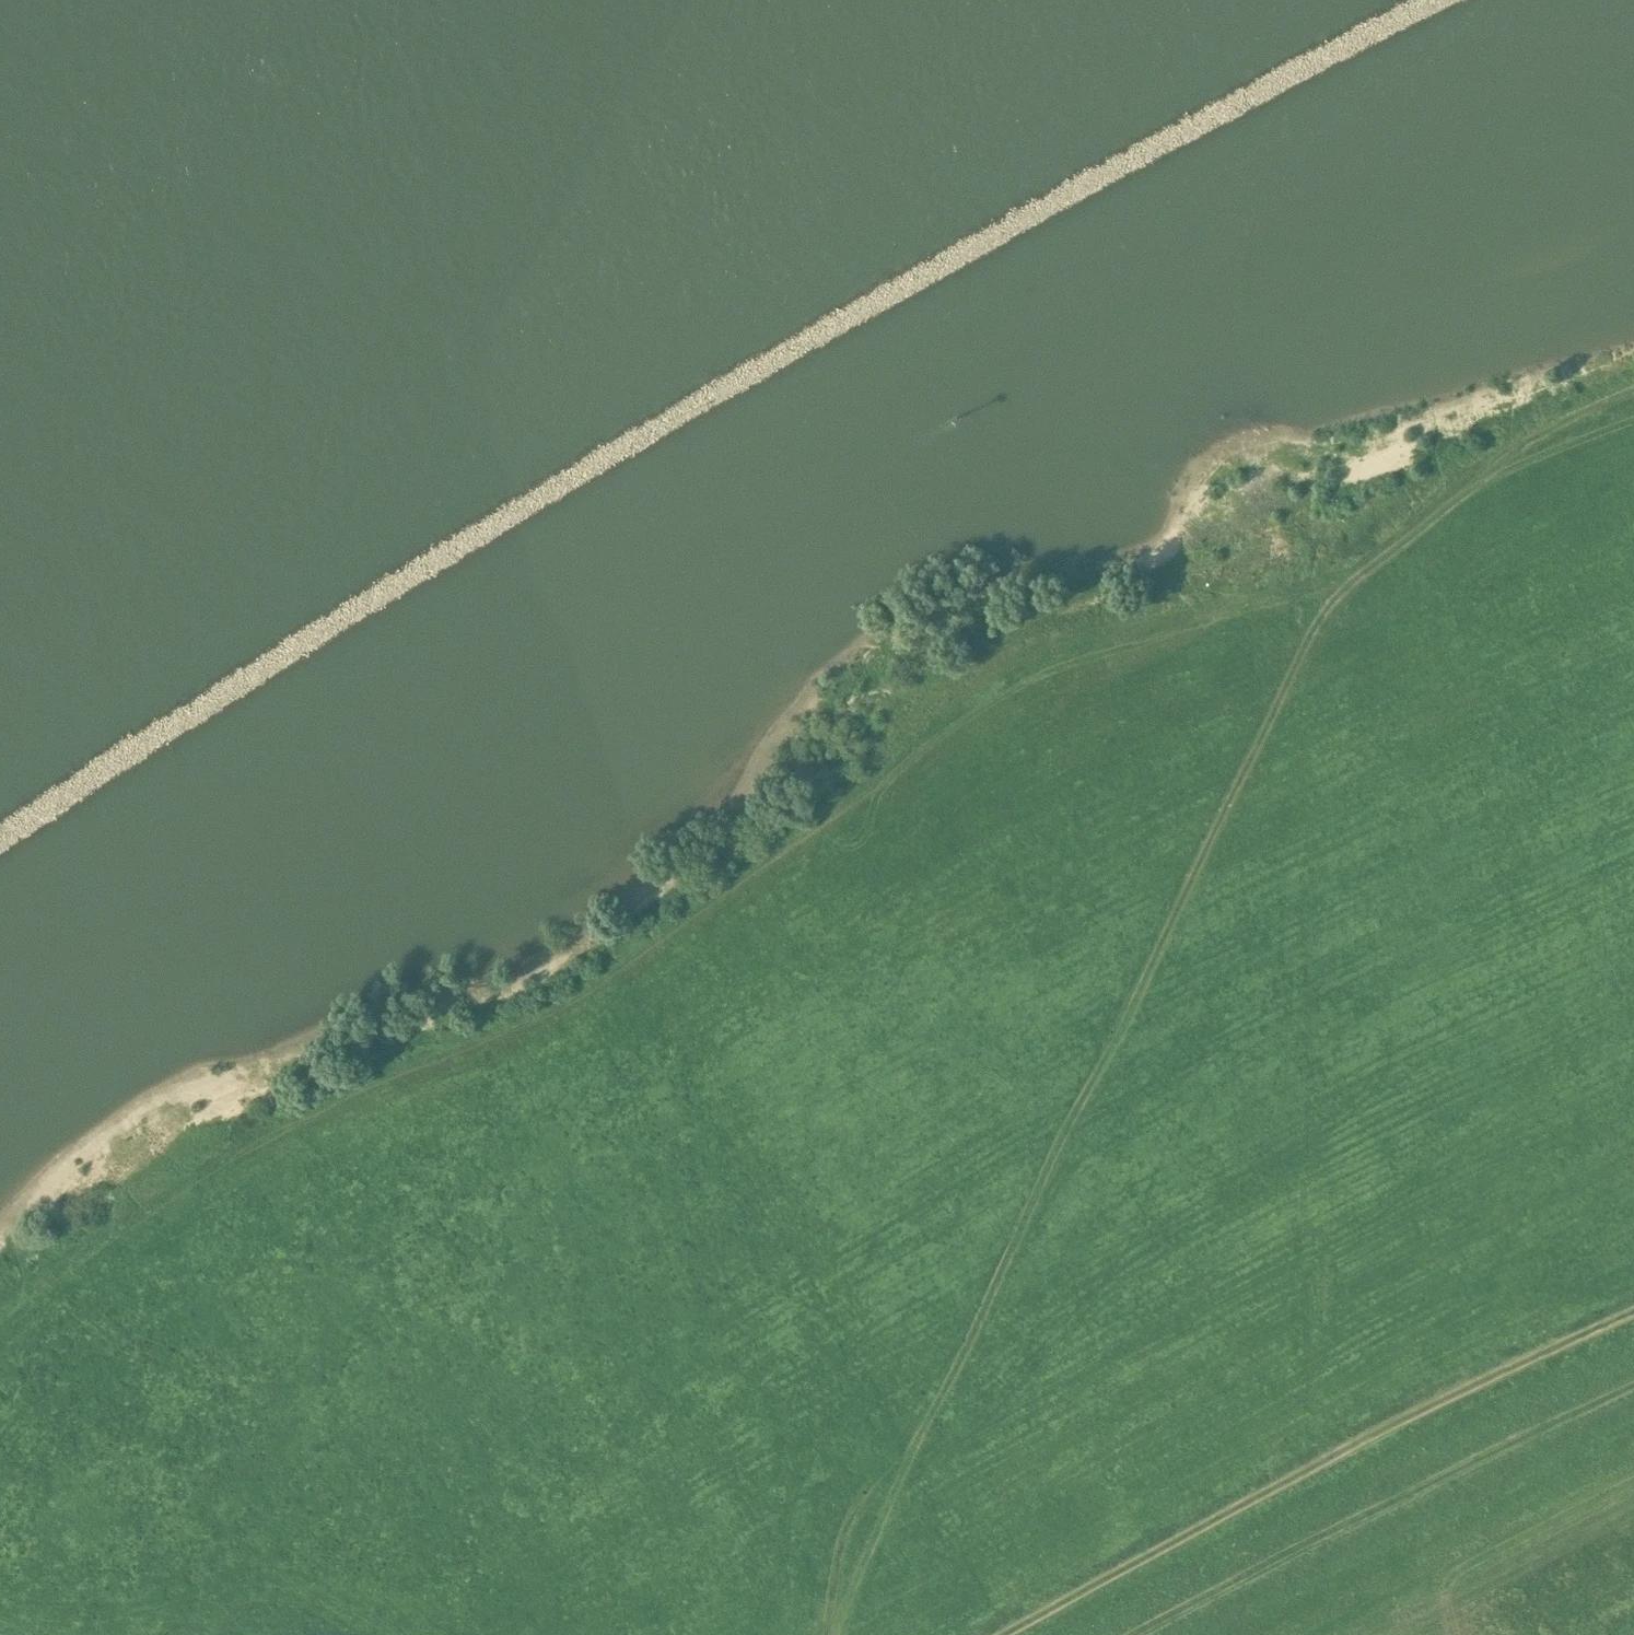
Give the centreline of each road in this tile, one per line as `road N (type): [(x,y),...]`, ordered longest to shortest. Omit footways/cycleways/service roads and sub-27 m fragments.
road 1 (track): [(913,743),(712,896),(667,956),(672,1018),(1029,1612)]
road 2 (track): [(1633,1304),(1441,1391),(1029,1612)]

